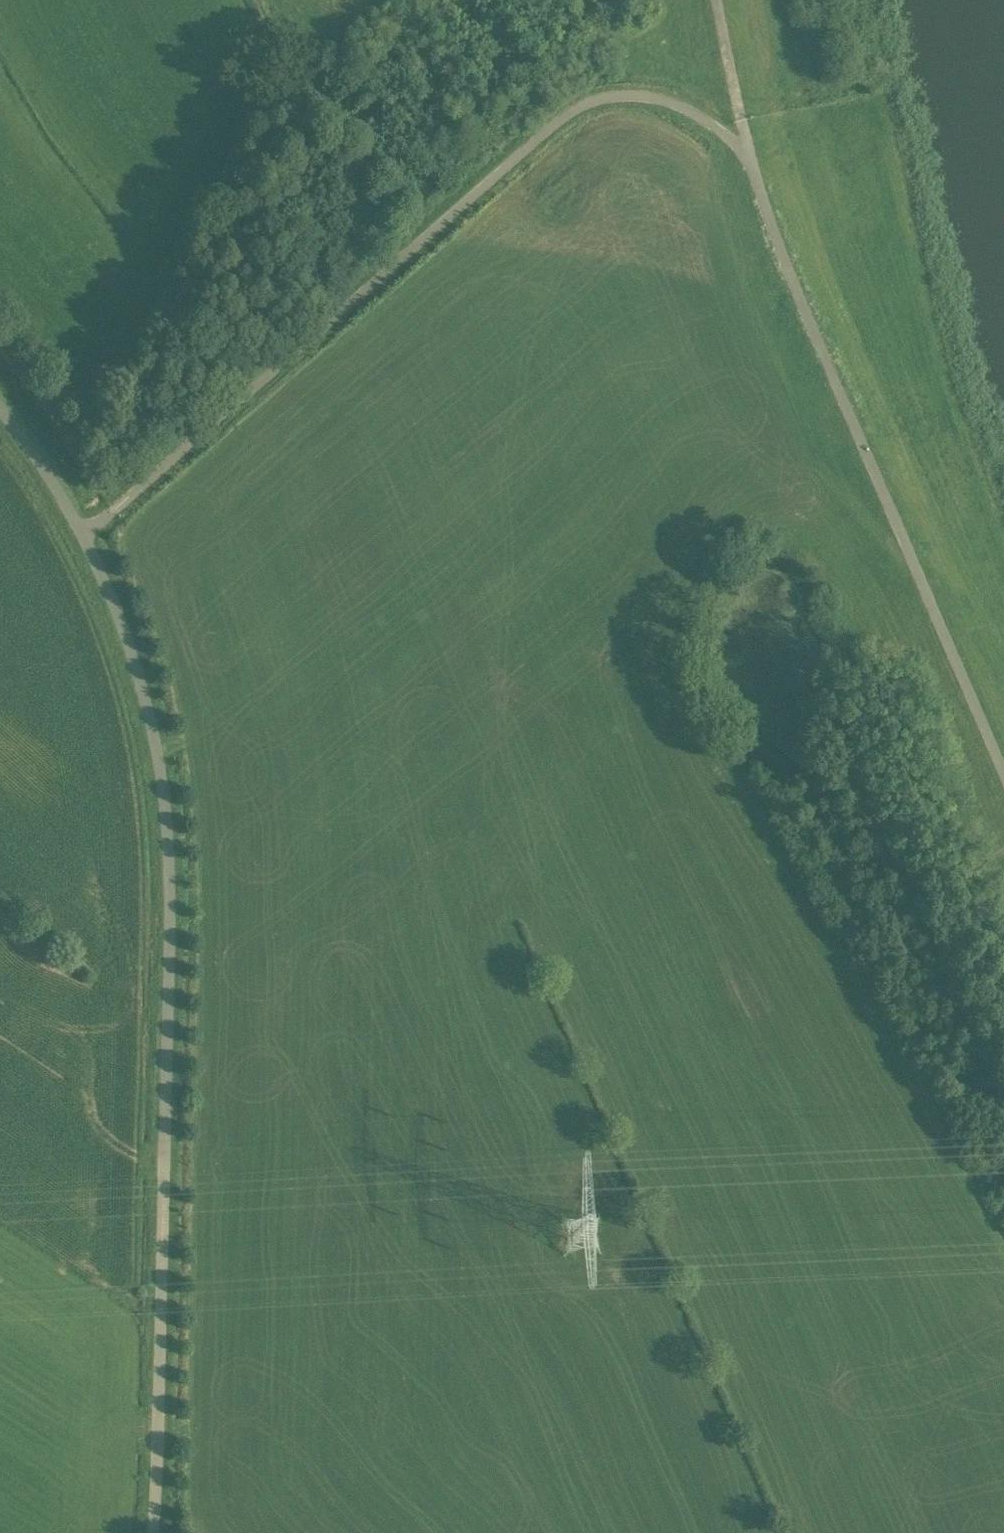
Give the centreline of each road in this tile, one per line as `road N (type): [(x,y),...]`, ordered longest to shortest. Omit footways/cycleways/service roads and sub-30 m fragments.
road 1 (unclassified): [(154,1532),(172,978),(164,781),(149,699),(117,605),(63,499),(0,410)]

